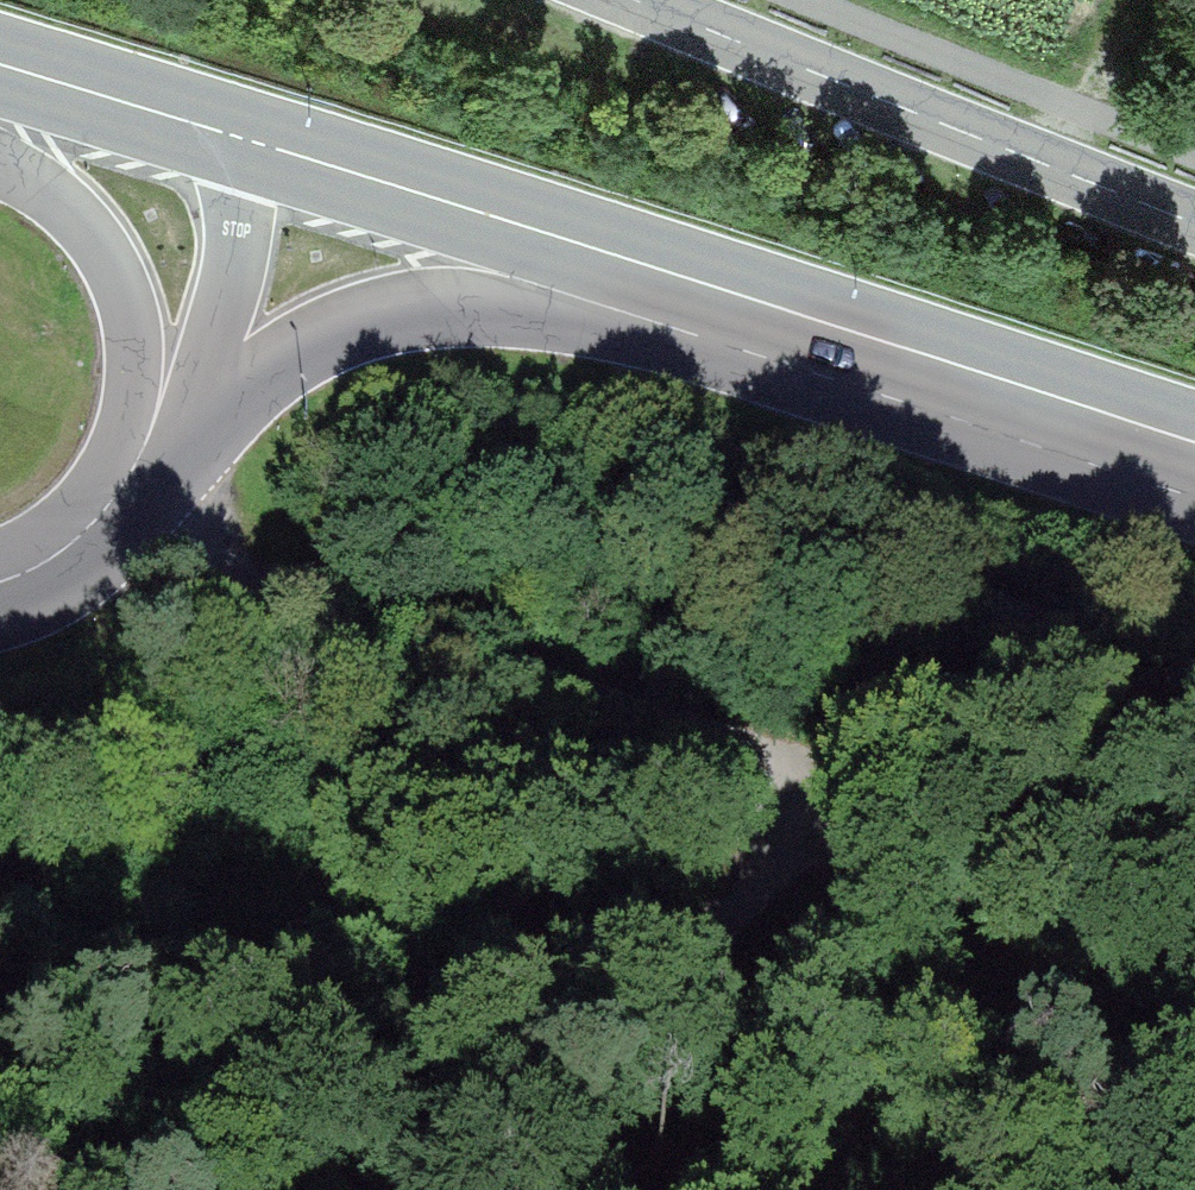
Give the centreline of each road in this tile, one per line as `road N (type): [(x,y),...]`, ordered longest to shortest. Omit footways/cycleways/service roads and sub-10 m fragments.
road 1 (tertiary): [(174,463),(220,414),(337,336),(456,318),(590,338),(1026,452),(1194,484)]
road 2 (primary): [(1194,447),(245,140)]
road 3 (track): [(0,932),(463,1006),(568,1005),(676,976),(813,773)]
road 4 (track): [(813,773),(242,591),(138,492)]
road 5 (tertiary): [(1194,226),(634,0)]
road 6 (tertiary): [(0,173),(40,192),(88,235),(122,293),(136,395),(97,524)]
road 7 (track): [(813,773),(1146,748),(1194,754)]
road 8 (tertiary): [(174,463),(239,241),(245,140)]
road 9 (primary): [(245,140),(0,68)]

